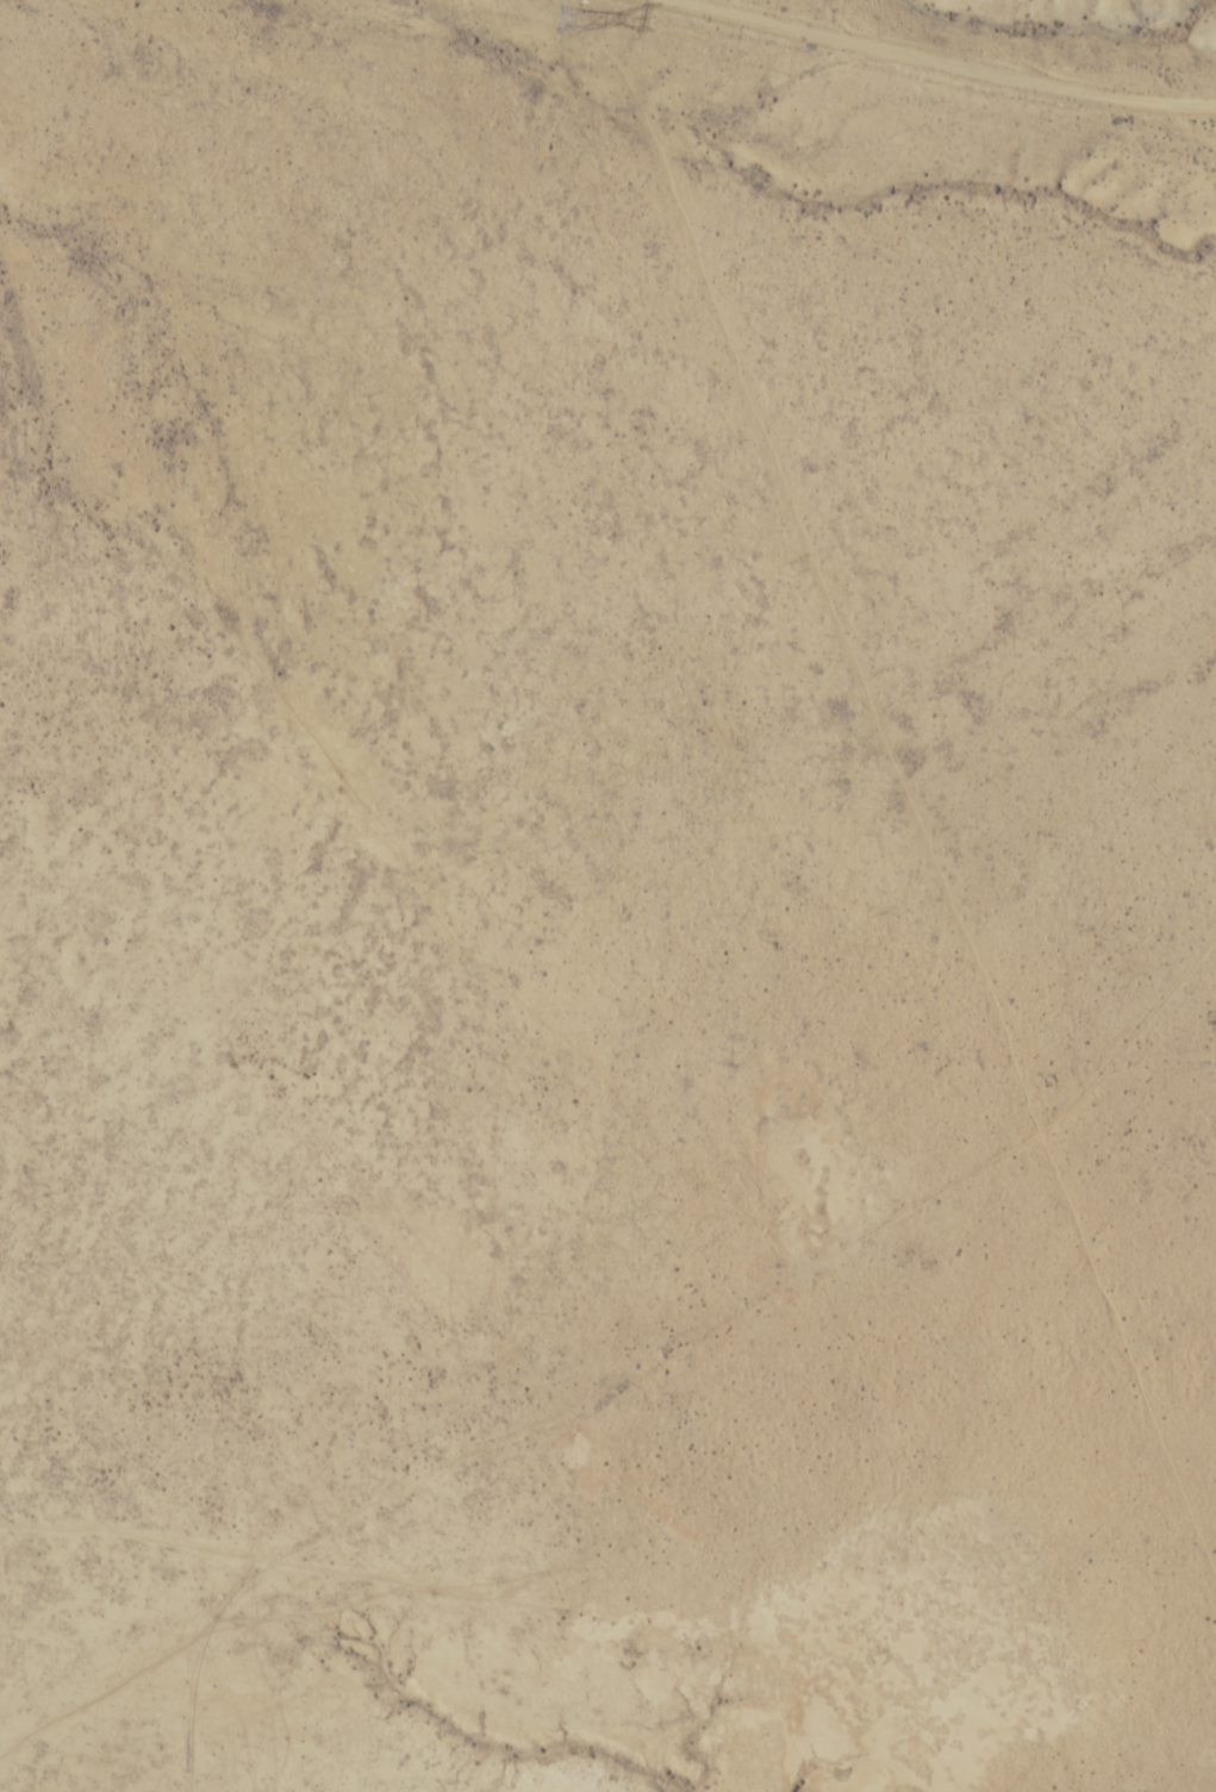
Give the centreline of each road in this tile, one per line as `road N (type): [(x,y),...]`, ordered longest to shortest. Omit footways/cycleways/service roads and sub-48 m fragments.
road 1 (track): [(27,1791),(63,1653),(157,1563),(392,1418),(980,1138),(1215,691)]
road 2 (tertiary): [(1215,87),(802,0)]

